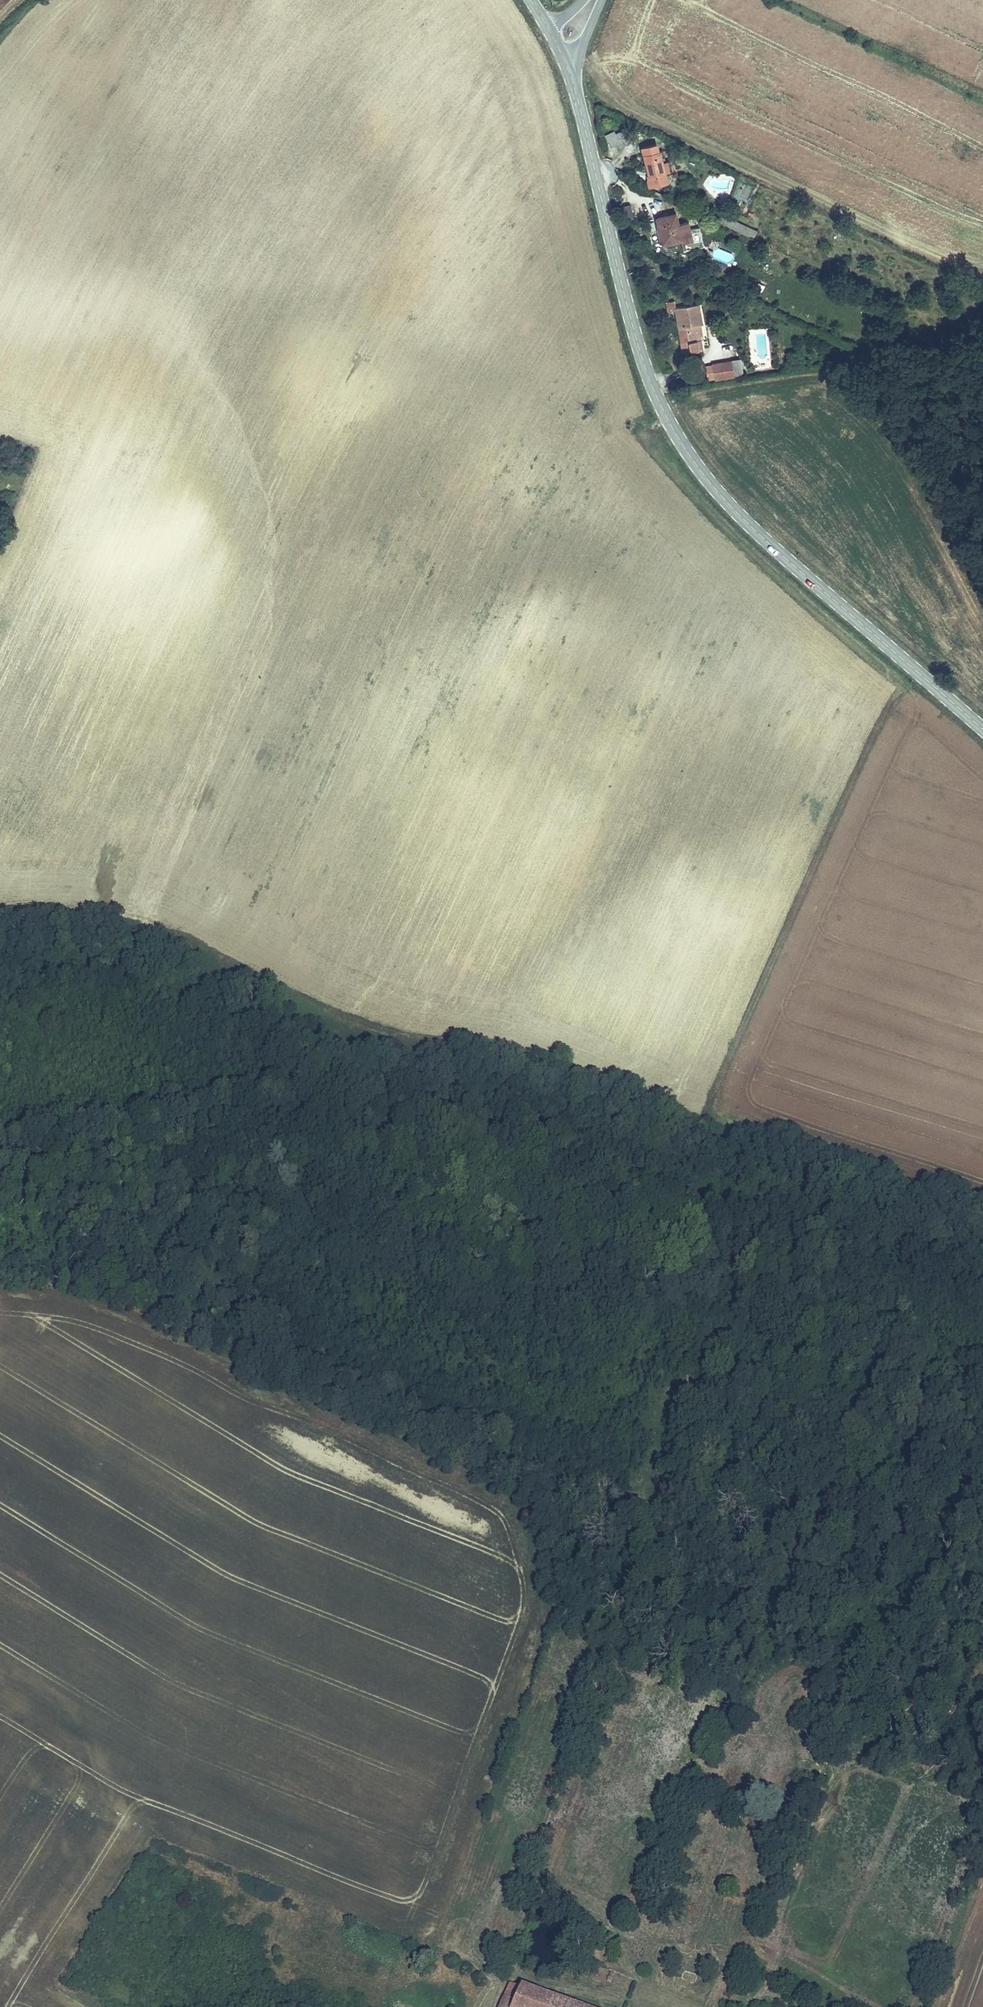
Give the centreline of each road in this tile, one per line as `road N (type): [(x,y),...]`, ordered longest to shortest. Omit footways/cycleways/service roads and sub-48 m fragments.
road 1 (tertiary): [(982,731),(767,544),(673,431),(644,366),(565,65)]

